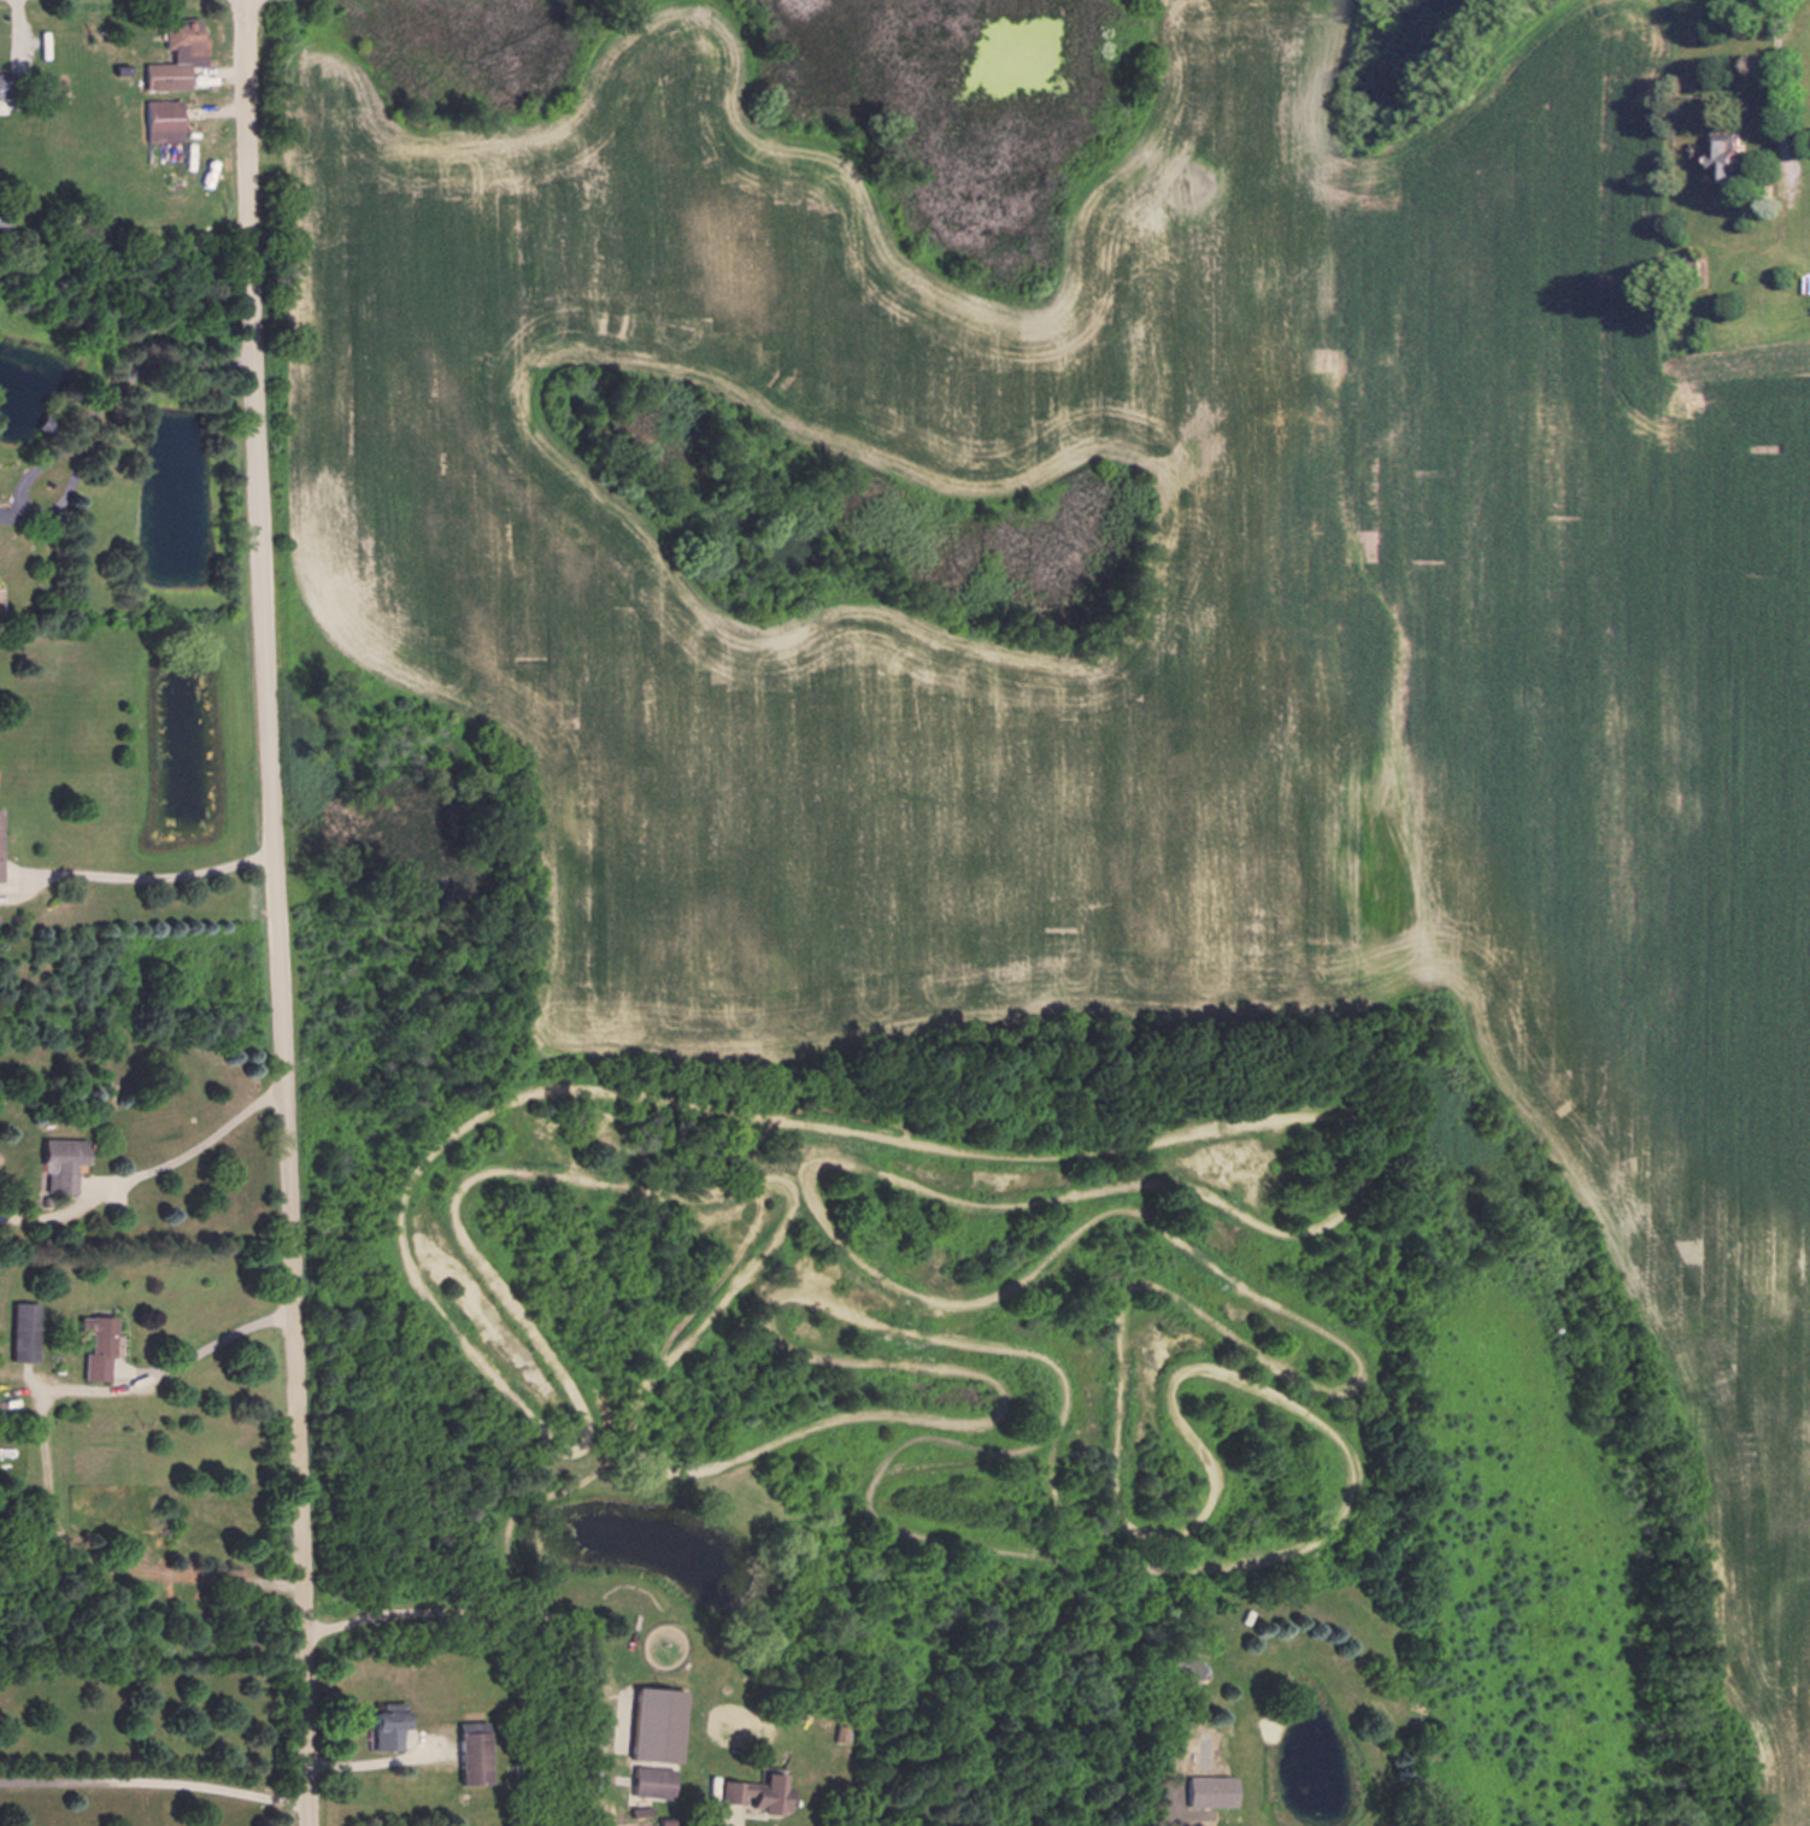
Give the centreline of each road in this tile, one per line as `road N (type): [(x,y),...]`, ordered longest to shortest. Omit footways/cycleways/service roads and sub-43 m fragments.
road 1 (residential): [(242,0),(318,1825)]

